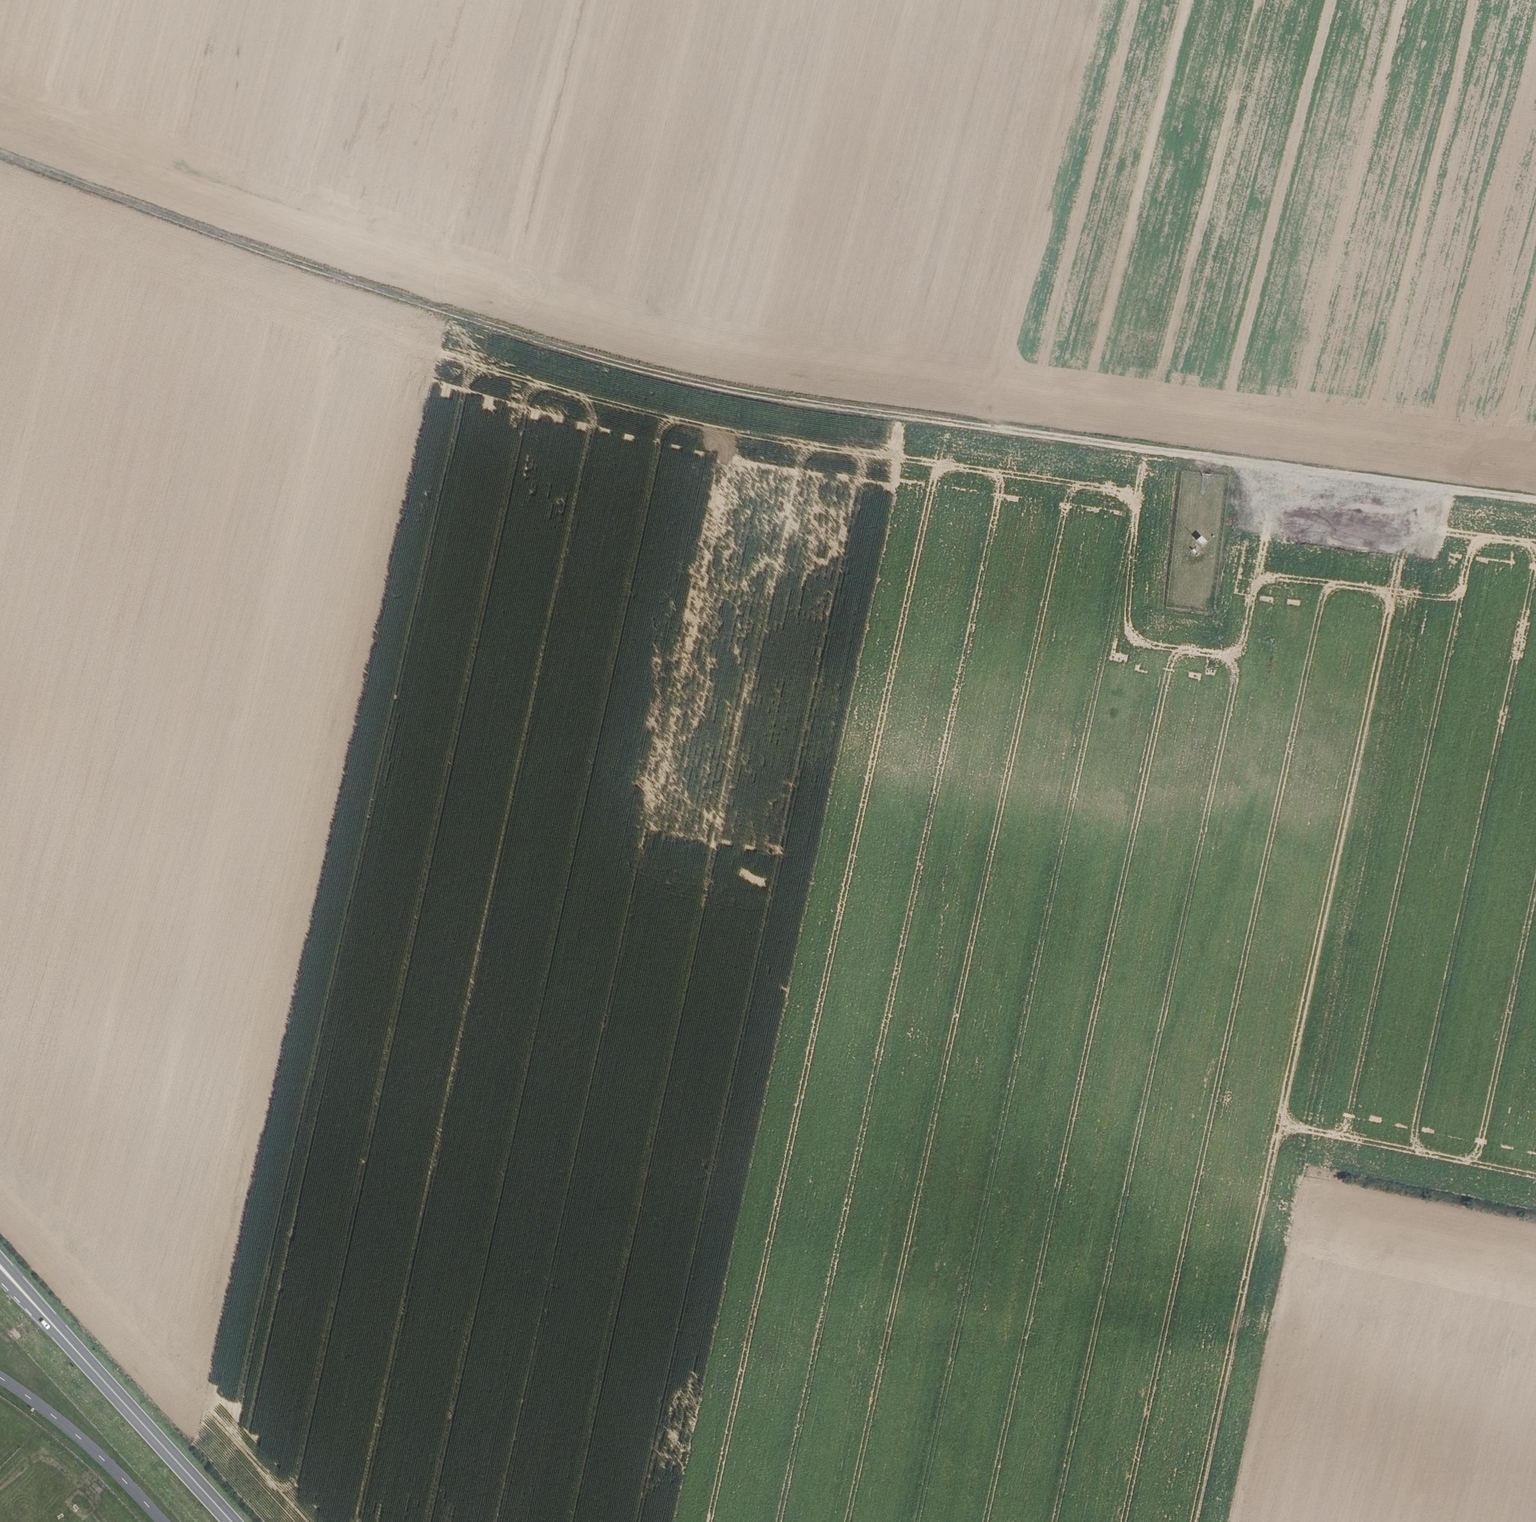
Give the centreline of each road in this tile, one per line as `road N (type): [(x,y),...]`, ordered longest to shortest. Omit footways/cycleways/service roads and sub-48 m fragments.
road 1 (track): [(1535,506),(1073,445),(669,378),(425,308),(0,158)]
road 2 (primary): [(234,1521),(85,1358)]
road 3 (primary): [(85,1358),(0,1257)]

